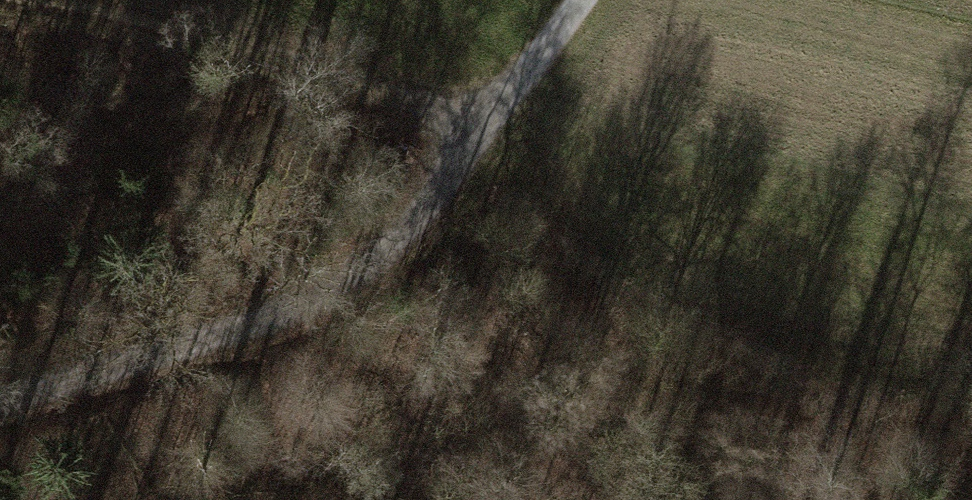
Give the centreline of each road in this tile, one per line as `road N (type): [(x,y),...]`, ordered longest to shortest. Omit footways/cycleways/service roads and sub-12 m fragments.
road 1 (track): [(576,0),(415,223),(205,340),(0,403)]
road 2 (track): [(415,223),(507,430),(571,499)]

